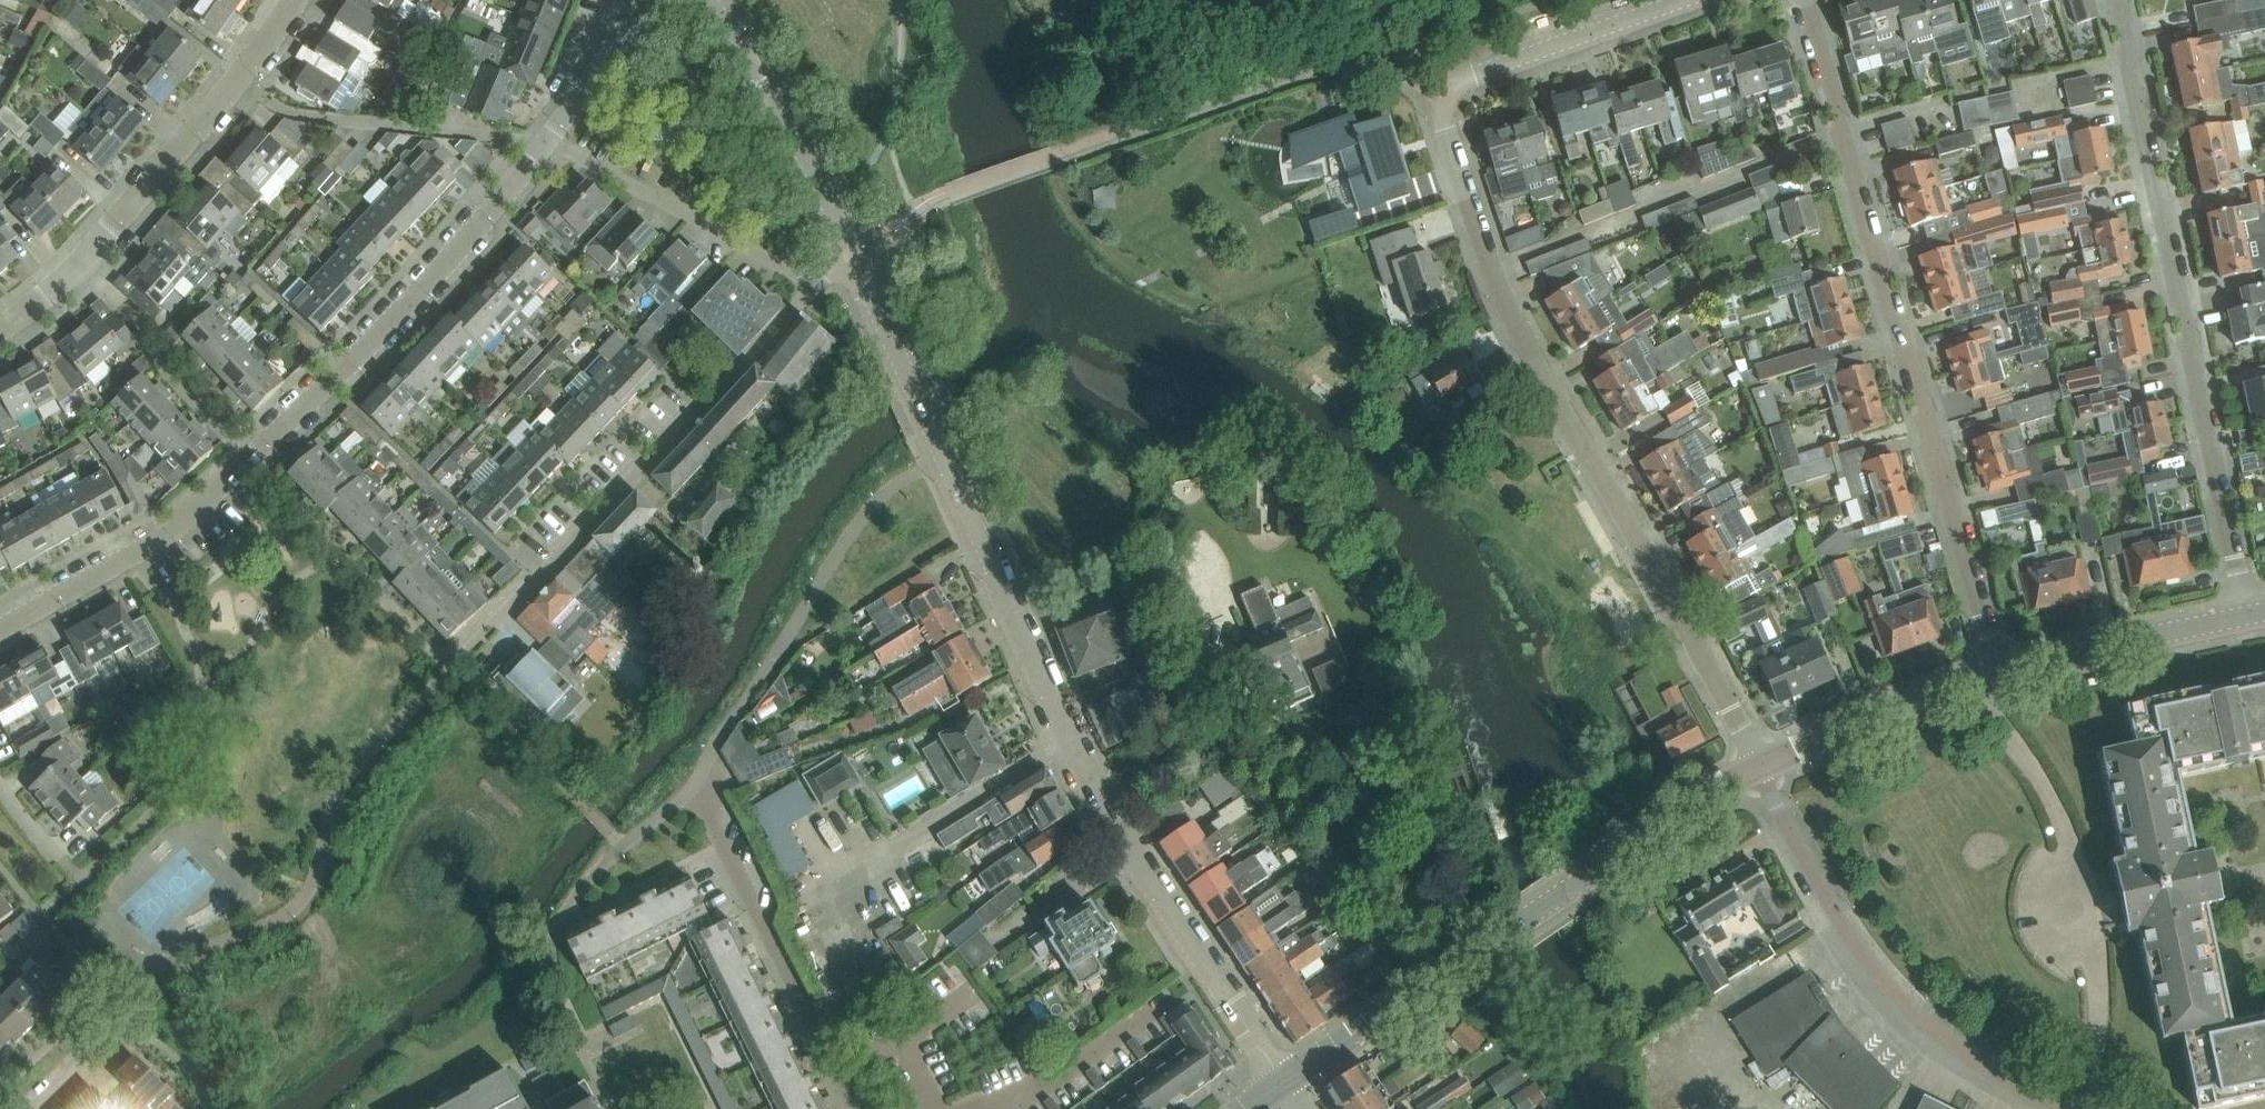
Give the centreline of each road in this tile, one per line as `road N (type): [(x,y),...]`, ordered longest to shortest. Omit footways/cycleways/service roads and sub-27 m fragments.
road 1 (residential): [(1759,764),(1509,309),(1441,111),(1443,87),(1684,0)]
road 2 (tertiary): [(1285,1080),(1120,837),(946,458),(911,357),(850,256)]
road 3 (residential): [(0,629),(186,520),(415,296),(545,142)]
road 4 (residential): [(1991,676),(1801,0)]
road 5 (residential): [(2248,614),(2117,0)]
road 6 (tertiary): [(1285,1080),(1759,764)]
road 7 (residential): [(461,662),(811,284)]
road 8 (residential): [(2059,1108),(1997,1077),(1896,994),(1832,906),(1759,764)]
road 9 (residential): [(0,323),(82,265),(234,79),(285,0)]
road 10 (residential): [(852,1108),(693,783)]
road 11 (residential): [(811,284),(545,142)]
road 12 (tertiary): [(850,256),(797,138),(707,0)]
road 13 (tertiary): [(1991,676),(2248,614)]
road 14 (tertiary): [(1759,764),(1991,676)]
road 15 (unclassified): [(545,142),(647,0)]

